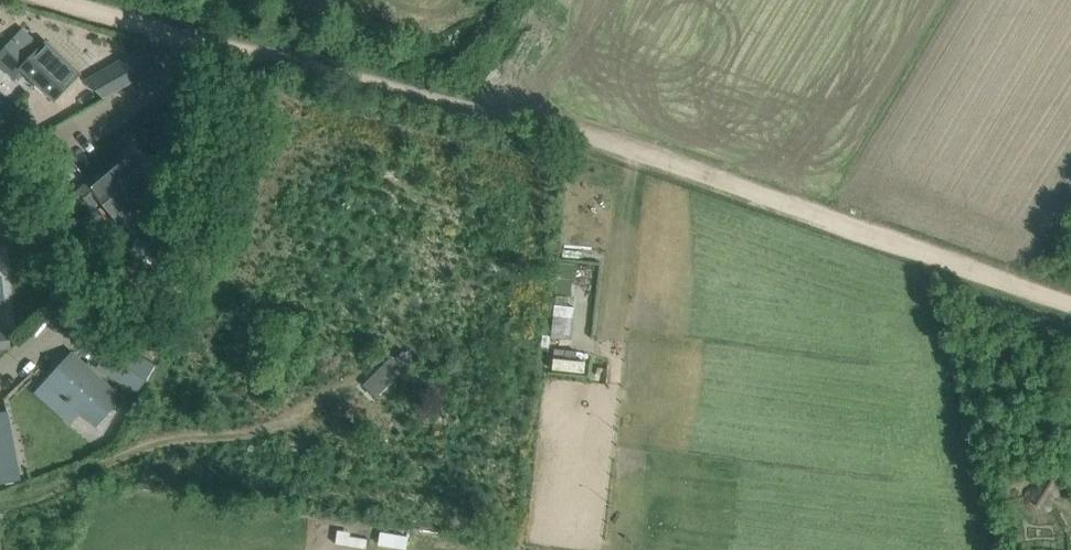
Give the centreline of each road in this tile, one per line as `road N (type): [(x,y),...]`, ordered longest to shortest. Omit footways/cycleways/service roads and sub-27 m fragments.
road 1 (track): [(64,0),(606,141),(1070,302)]

